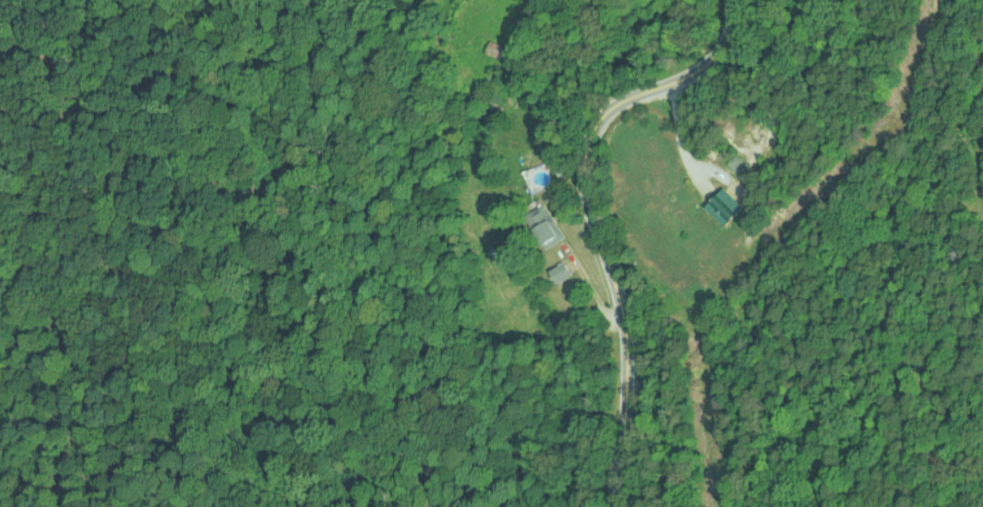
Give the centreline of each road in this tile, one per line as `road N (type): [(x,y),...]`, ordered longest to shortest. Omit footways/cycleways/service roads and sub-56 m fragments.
road 1 (tertiary): [(713,0),(726,28),(684,76),(602,125),(583,173),(612,261),(627,347),(617,506)]

